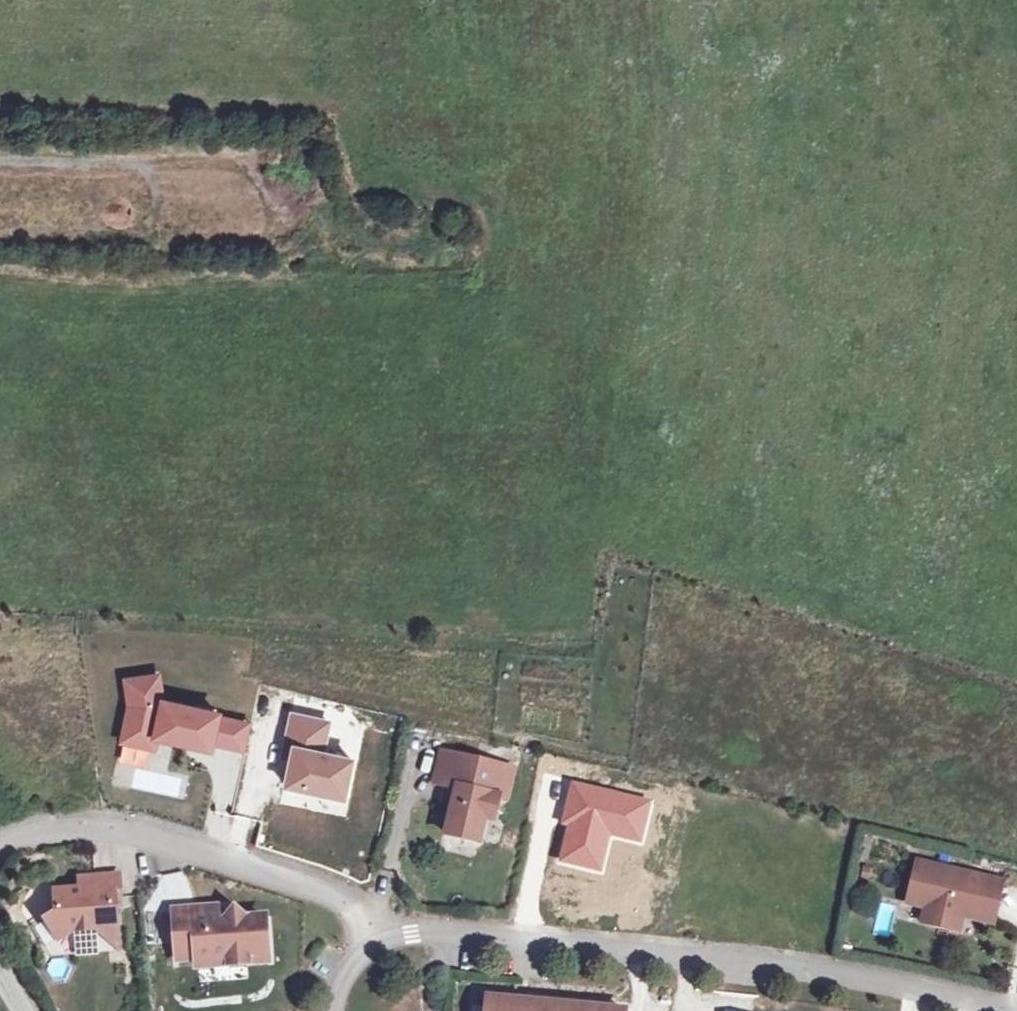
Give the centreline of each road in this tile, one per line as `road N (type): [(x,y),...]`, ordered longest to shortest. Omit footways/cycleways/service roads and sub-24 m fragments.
road 1 (residential): [(962,1010),(851,985),(449,932),(387,934)]
road 2 (residential): [(0,840),(72,830),(152,837),(343,898),(387,934)]

